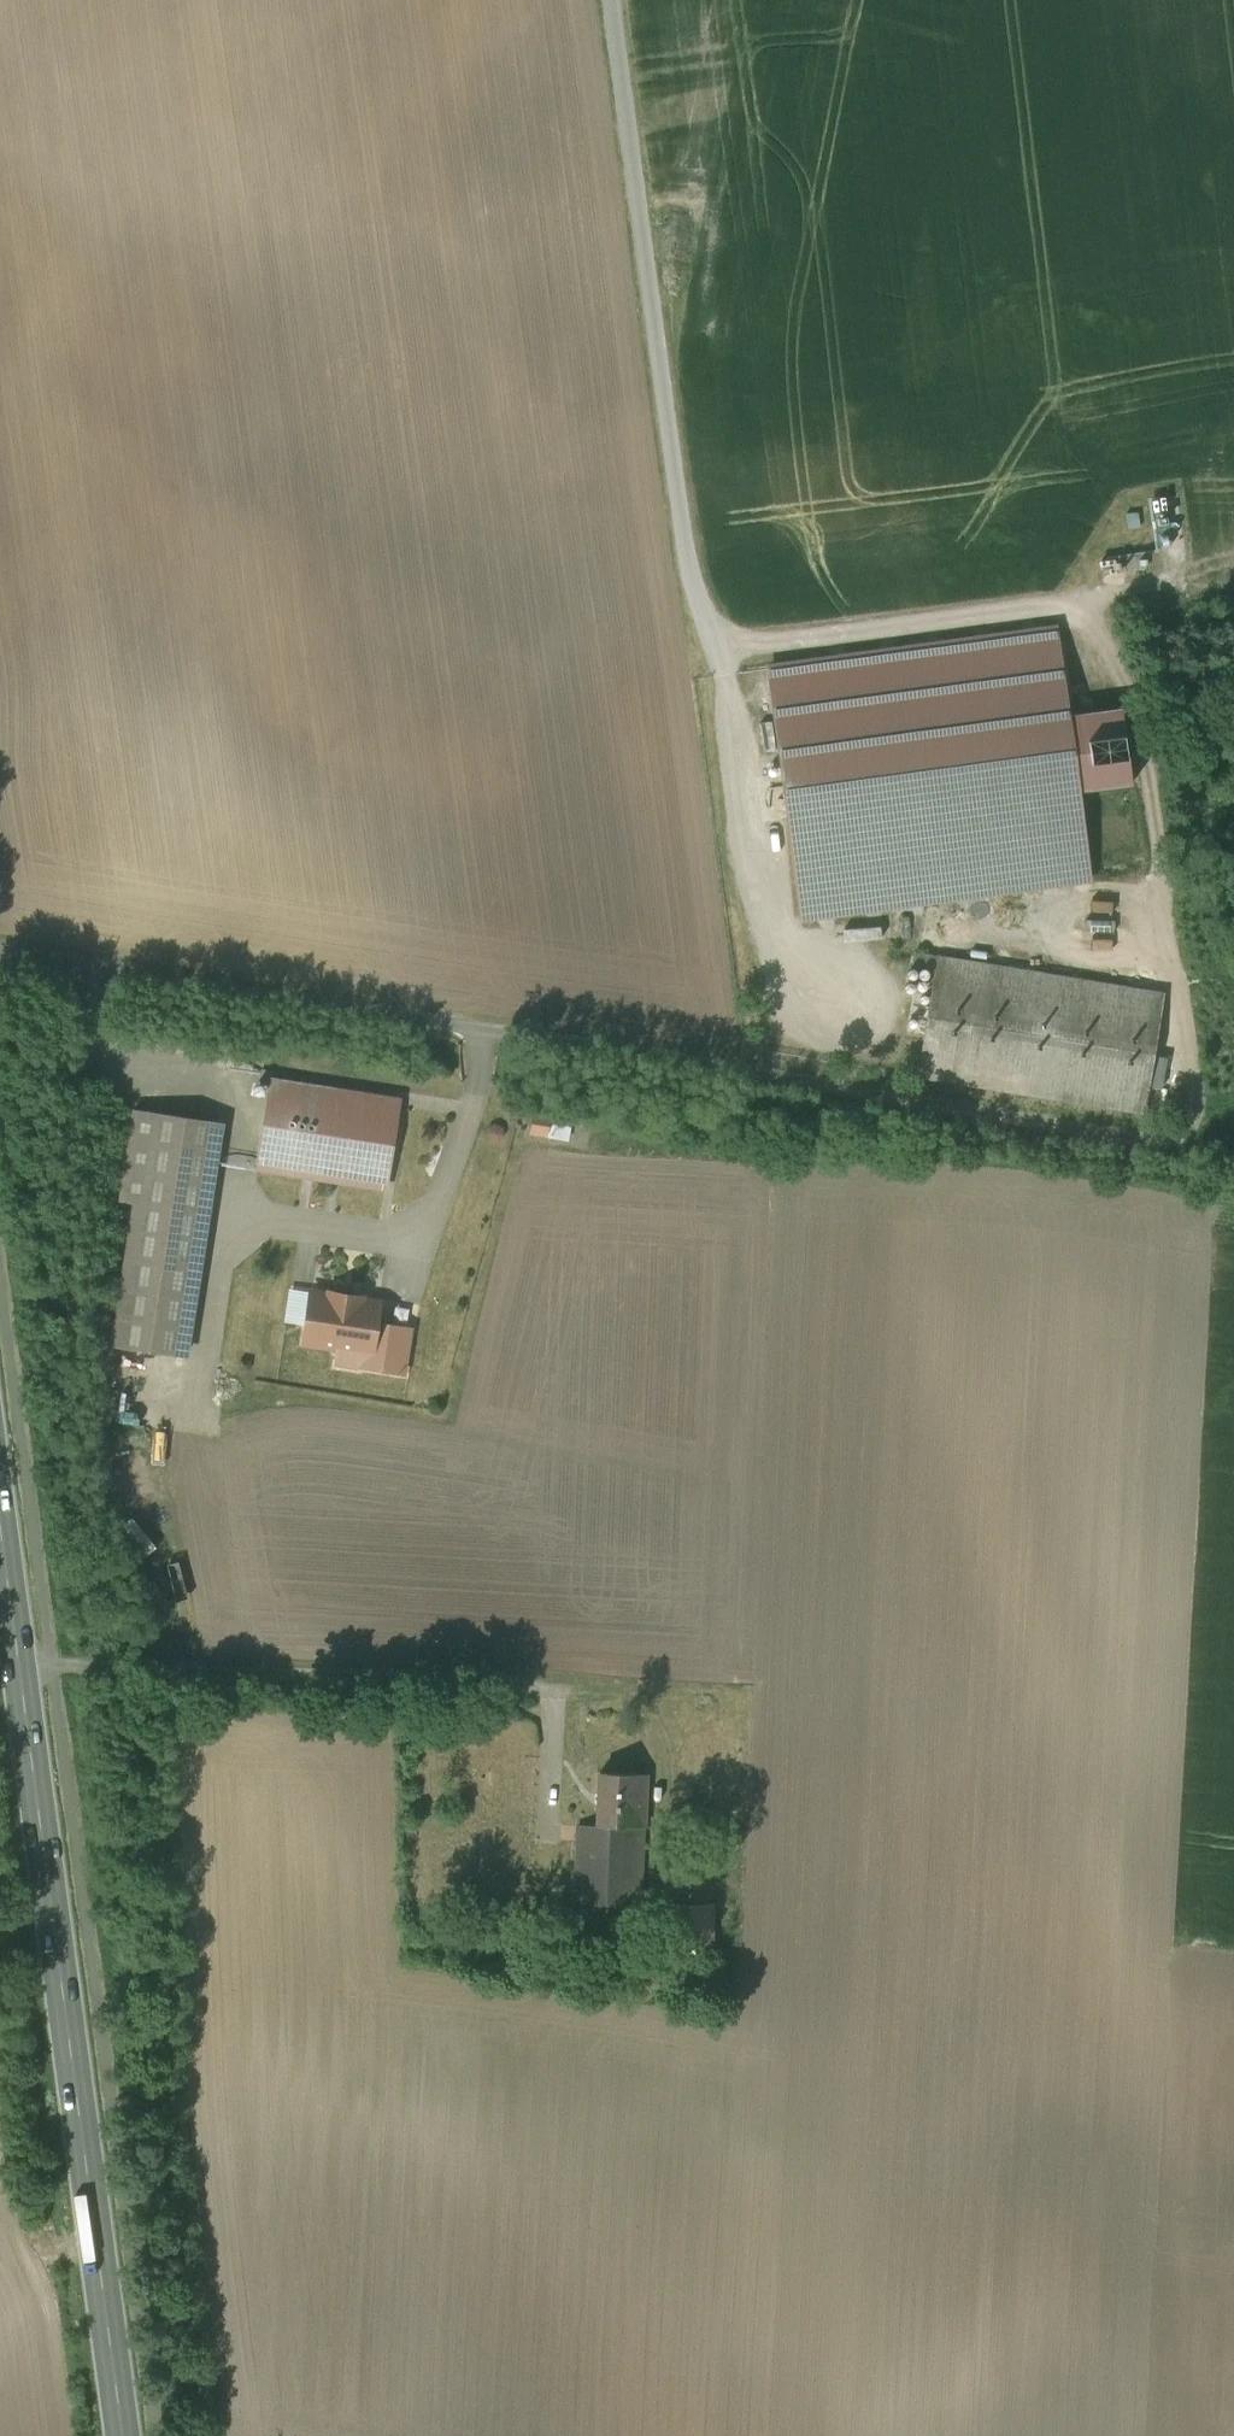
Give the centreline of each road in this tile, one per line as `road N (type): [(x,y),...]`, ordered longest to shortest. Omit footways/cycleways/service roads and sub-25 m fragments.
road 1 (primary): [(124,2435),(0,1515)]
road 2 (unclassified): [(725,673),(689,570),(610,0)]

